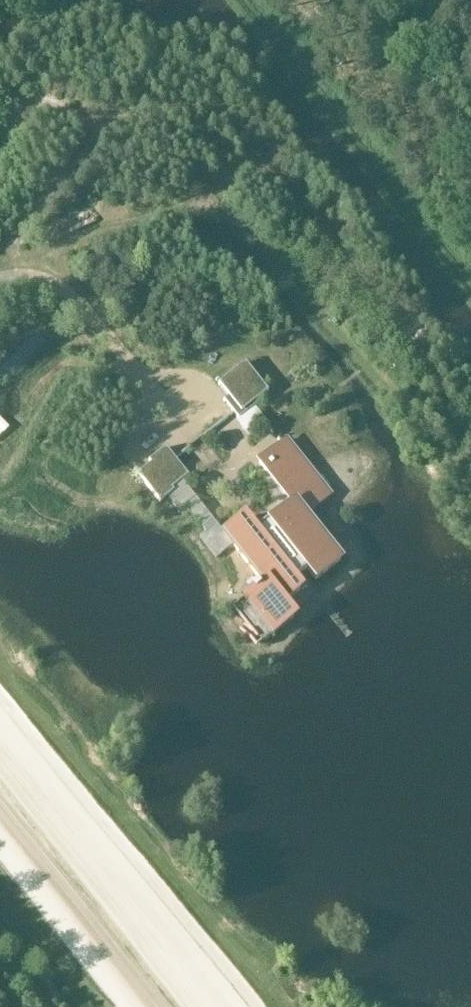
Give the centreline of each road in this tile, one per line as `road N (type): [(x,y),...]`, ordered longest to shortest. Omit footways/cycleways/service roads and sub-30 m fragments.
road 1 (track): [(5,276),(16,233),(104,130),(142,113),(202,113),(233,132),(324,229),(406,334),(470,441)]
road 2 (track): [(193,202),(252,236),(388,391),(457,424)]
road 3 (track): [(39,279),(65,242),(184,207),(256,155)]
road 4 (track): [(0,138),(20,113),(48,102),(115,123)]
road 5 (track): [(308,411),(406,334)]

